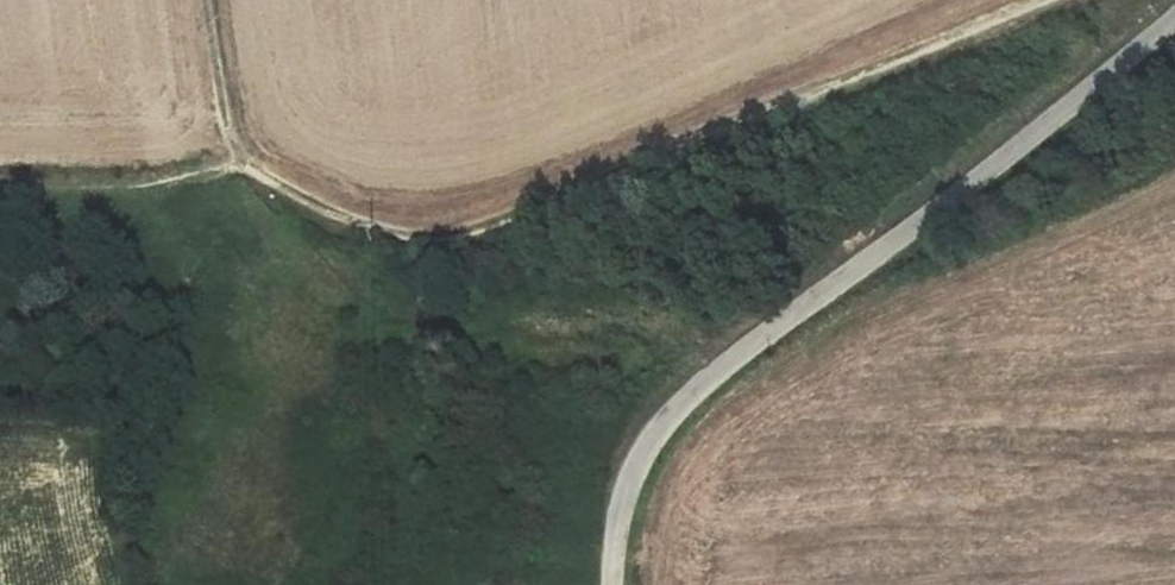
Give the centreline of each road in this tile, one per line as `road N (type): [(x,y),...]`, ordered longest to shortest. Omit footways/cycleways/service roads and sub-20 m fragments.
road 1 (track): [(242,162),(355,220),(455,242),(1039,0)]
road 2 (unclassified): [(612,584),(632,473),(689,399),(988,174),(1174,19)]
road 3 (track): [(204,0),(226,124),(242,162)]

